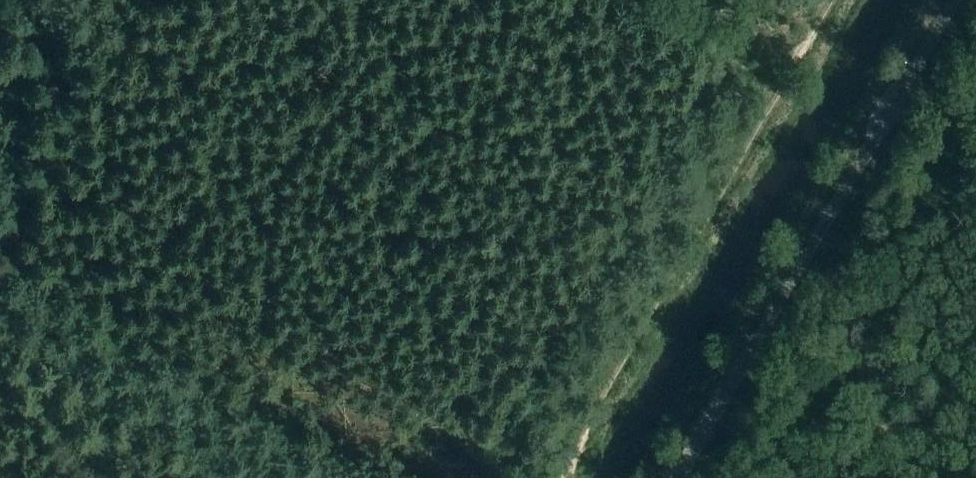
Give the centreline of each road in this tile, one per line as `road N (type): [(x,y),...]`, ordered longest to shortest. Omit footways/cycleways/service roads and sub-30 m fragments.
road 1 (unclassified): [(958,0),(679,477)]
road 2 (track): [(811,51),(574,477)]

